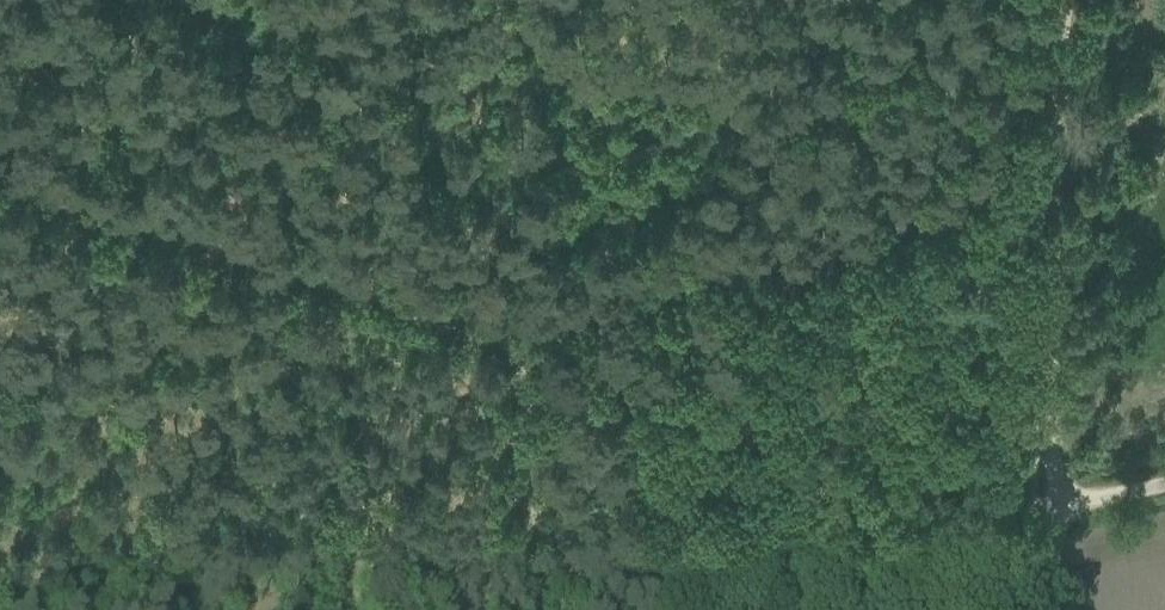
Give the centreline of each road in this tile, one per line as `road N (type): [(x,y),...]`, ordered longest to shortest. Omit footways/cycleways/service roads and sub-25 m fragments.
road 1 (track): [(1054,506),(1053,182),(1066,0)]
road 2 (track): [(229,245),(443,313),(518,319),(600,305),(676,279)]
road 3 (track): [(676,279),(1037,187)]
road 4 (track): [(0,456),(147,349),(229,245)]
road 5 (track): [(0,157),(229,245)]

